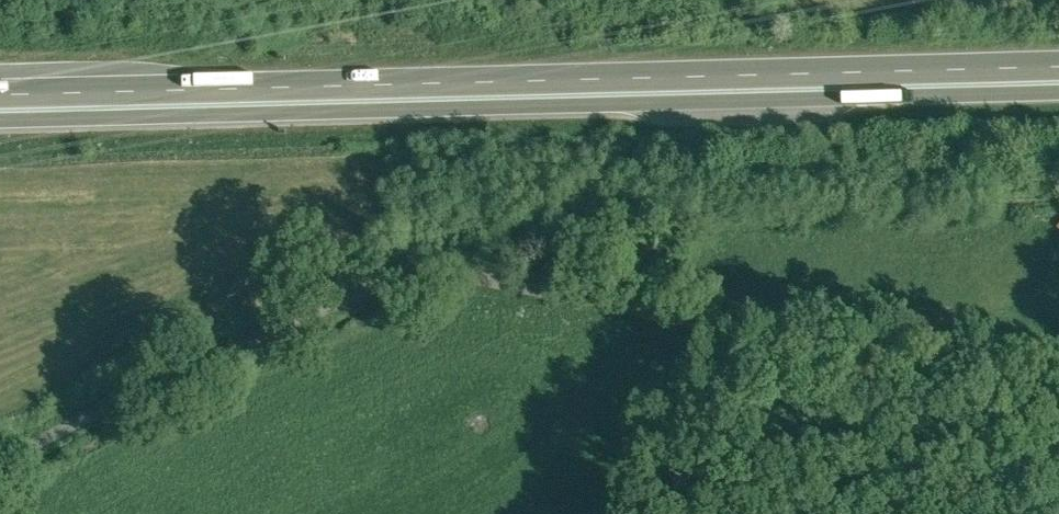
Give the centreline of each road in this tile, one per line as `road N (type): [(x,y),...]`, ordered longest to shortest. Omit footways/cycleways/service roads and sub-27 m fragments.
road 1 (residential): [(0,477),(455,262),(688,284),(1058,336)]
road 2 (trunk): [(0,104),(1058,75)]
road 3 (track): [(875,513),(911,315)]

